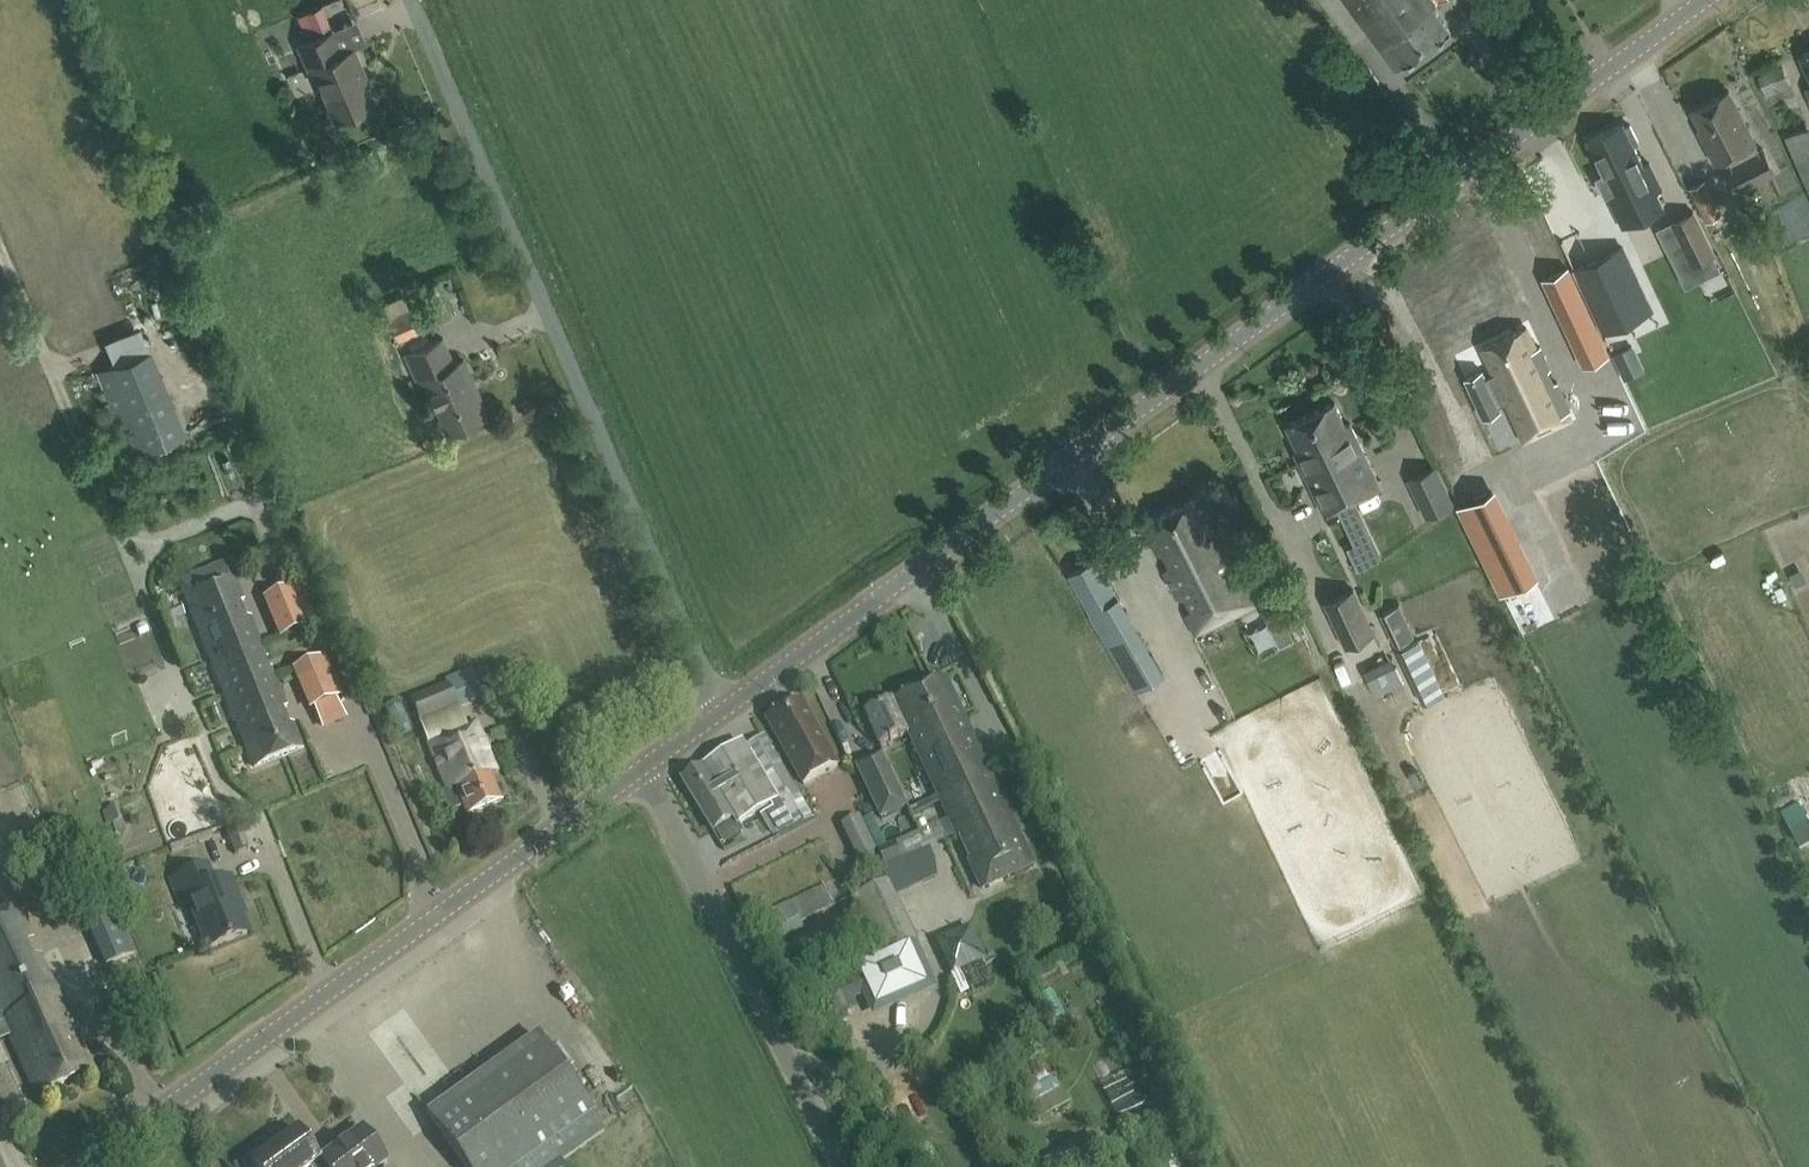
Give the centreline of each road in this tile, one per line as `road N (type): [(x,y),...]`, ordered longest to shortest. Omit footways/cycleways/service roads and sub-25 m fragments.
road 1 (tertiary): [(721,710),(1709,0)]
road 2 (unclassified): [(721,710),(413,0)]
road 3 (tertiary): [(84,1166),(642,766)]
road 4 (unclassified): [(840,1166),(642,766)]
road 5 (track): [(0,246),(123,542)]

